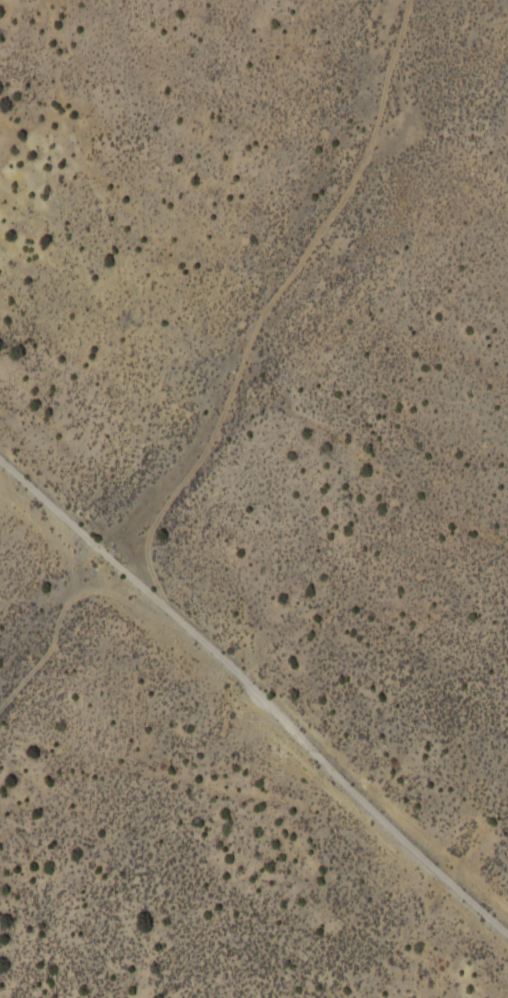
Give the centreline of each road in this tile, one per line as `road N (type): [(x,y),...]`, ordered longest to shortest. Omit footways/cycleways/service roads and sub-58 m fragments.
road 1 (track): [(507,956),(0,500)]

